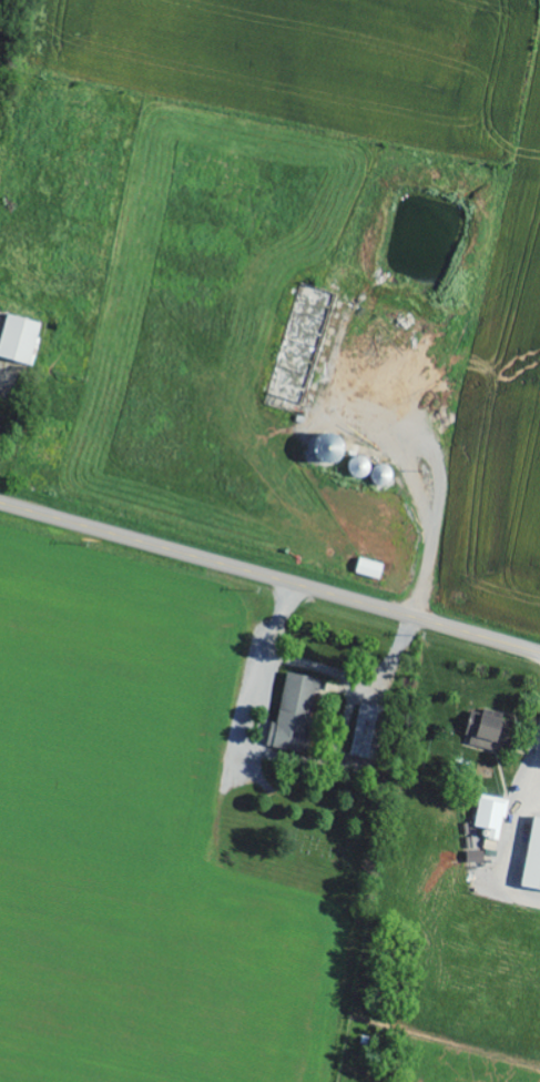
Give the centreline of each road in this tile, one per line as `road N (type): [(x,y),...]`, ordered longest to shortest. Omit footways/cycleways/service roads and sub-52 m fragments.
road 1 (secondary): [(0,501),(539,653)]
road 2 (residential): [(539,666),(485,888),(539,903)]

